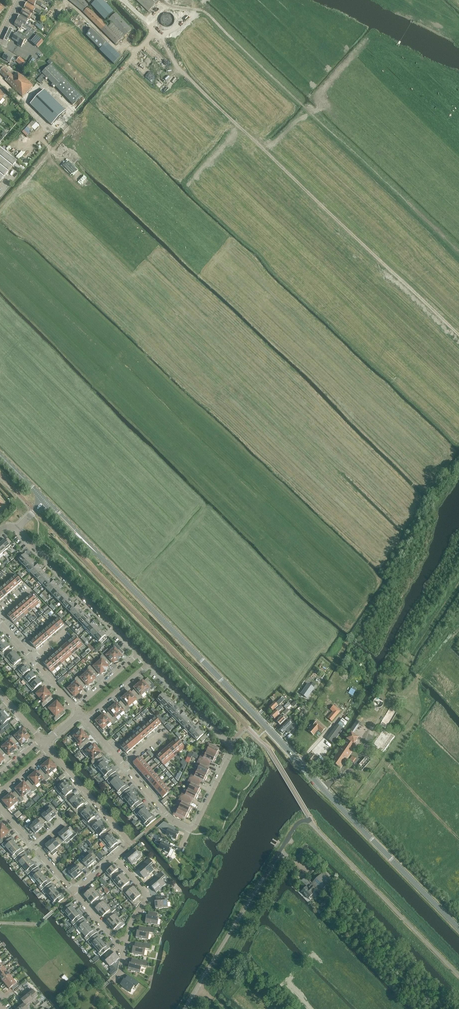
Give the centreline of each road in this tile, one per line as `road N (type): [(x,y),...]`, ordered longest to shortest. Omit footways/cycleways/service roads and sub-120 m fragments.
road 1 (tertiary): [(458,929),(104,560)]
road 2 (track): [(127,63),(156,30),(180,70),(458,335)]
road 3 (track): [(325,126),(204,12),(181,9),(156,30)]
road 4 (unclassified): [(189,829),(233,748),(149,664)]
road 5 (unclassified): [(185,1008),(292,830)]
road 6 (residential): [(139,653),(17,528)]
road 7 (unclassified): [(116,857),(129,844),(50,751)]

